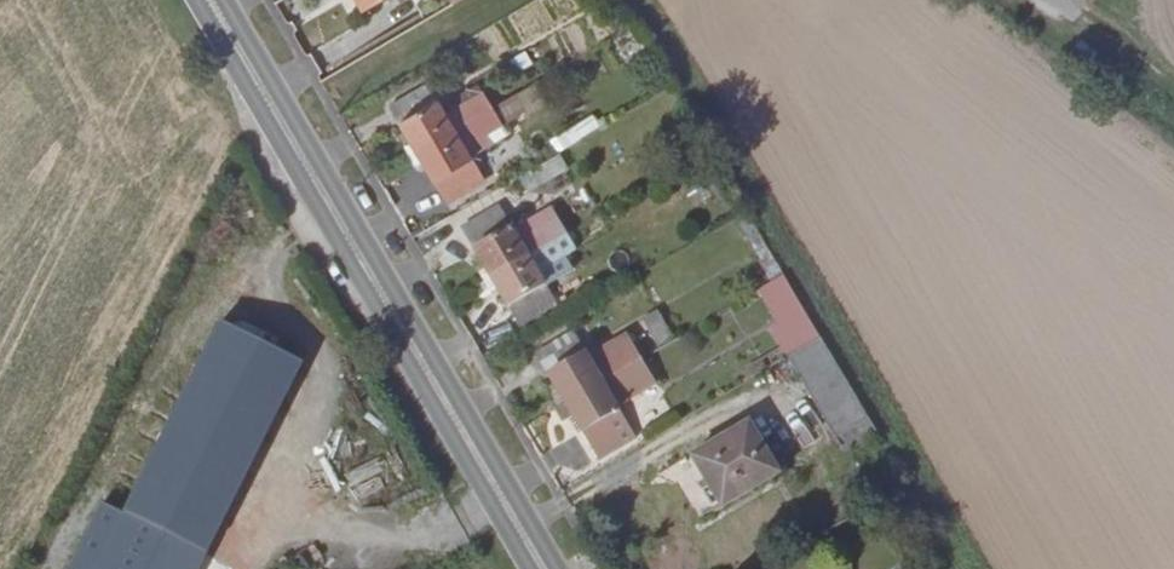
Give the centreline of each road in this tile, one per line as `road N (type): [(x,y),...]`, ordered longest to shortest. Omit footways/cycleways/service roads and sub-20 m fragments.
road 1 (primary): [(210,0),(543,568)]
road 2 (track): [(1173,85),(1072,10)]

